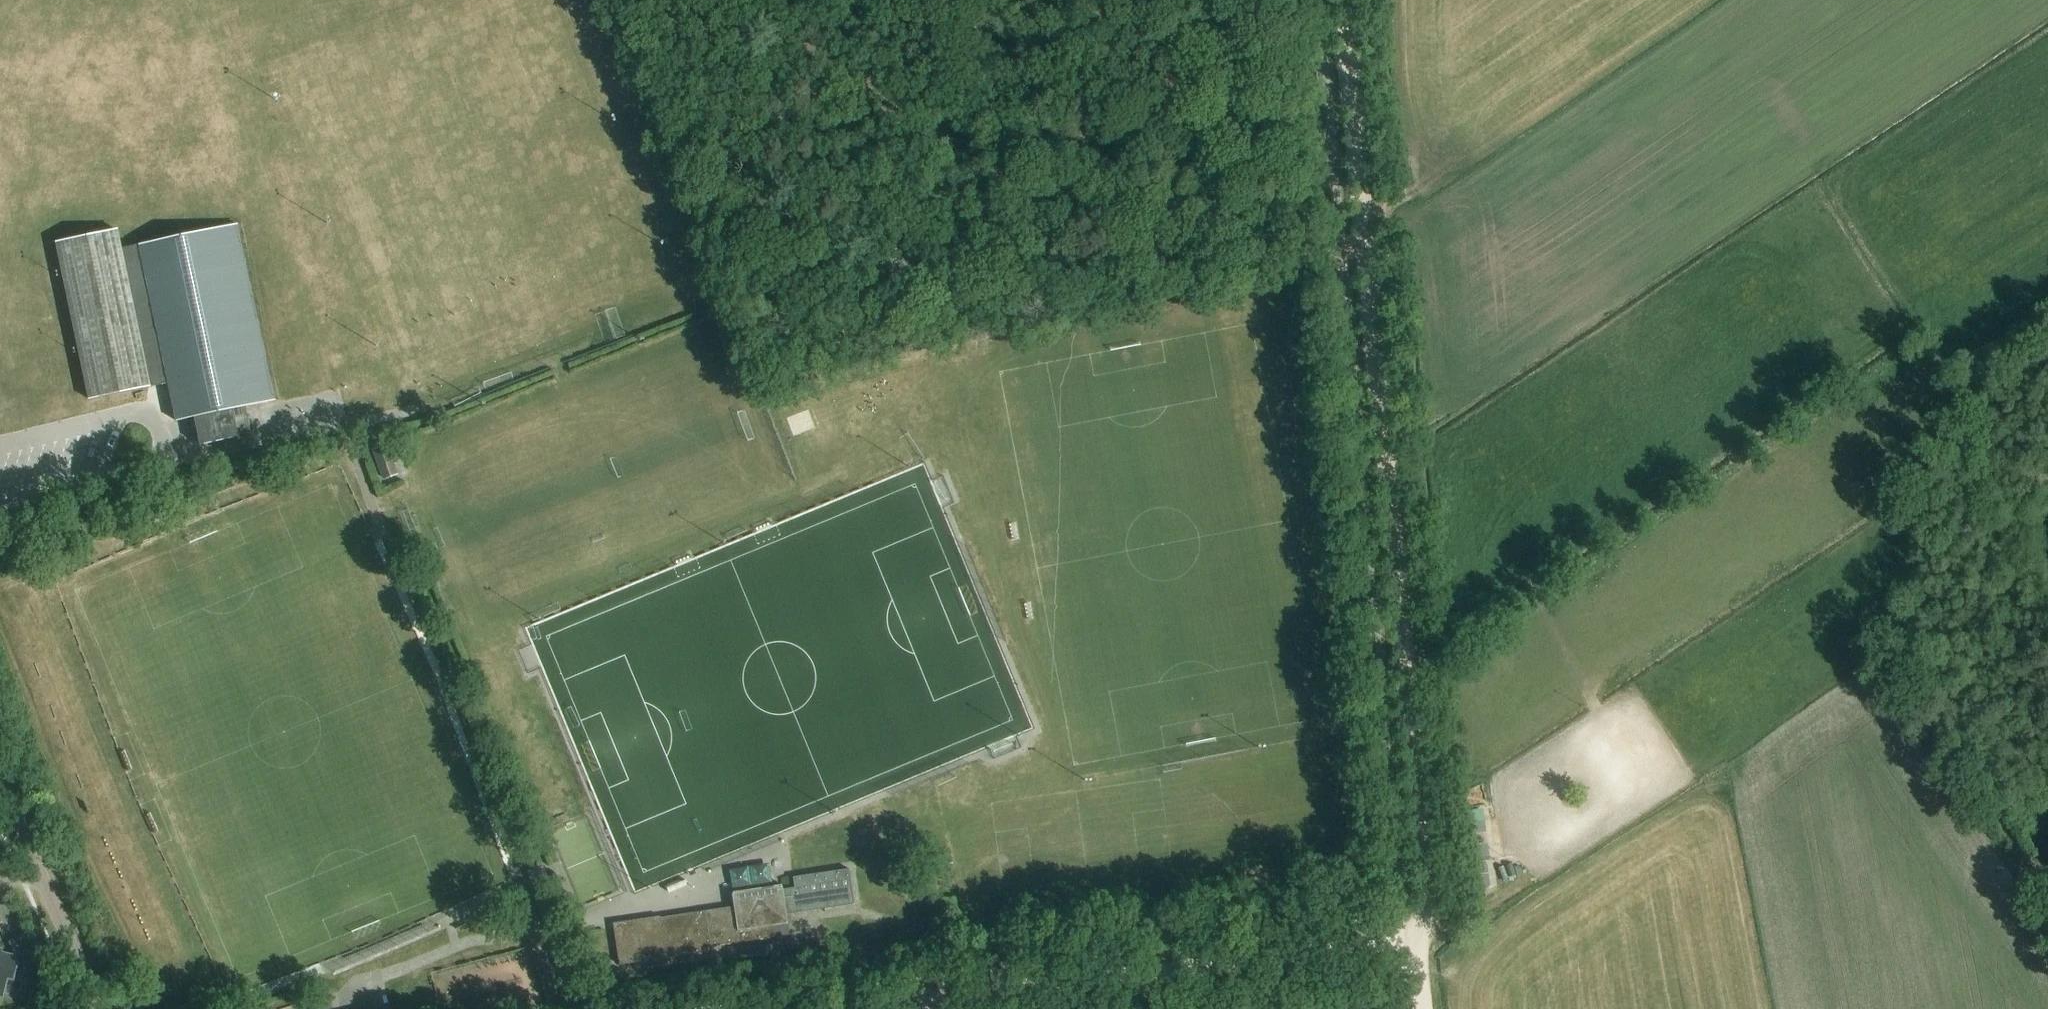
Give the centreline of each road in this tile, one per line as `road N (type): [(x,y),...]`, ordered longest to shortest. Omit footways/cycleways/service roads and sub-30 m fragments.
road 1 (track): [(1343,0),(1424,892),(1418,963),(1426,1008)]
road 2 (track): [(959,999),(1421,943)]
road 3 (unclassified): [(99,1008),(39,871)]

